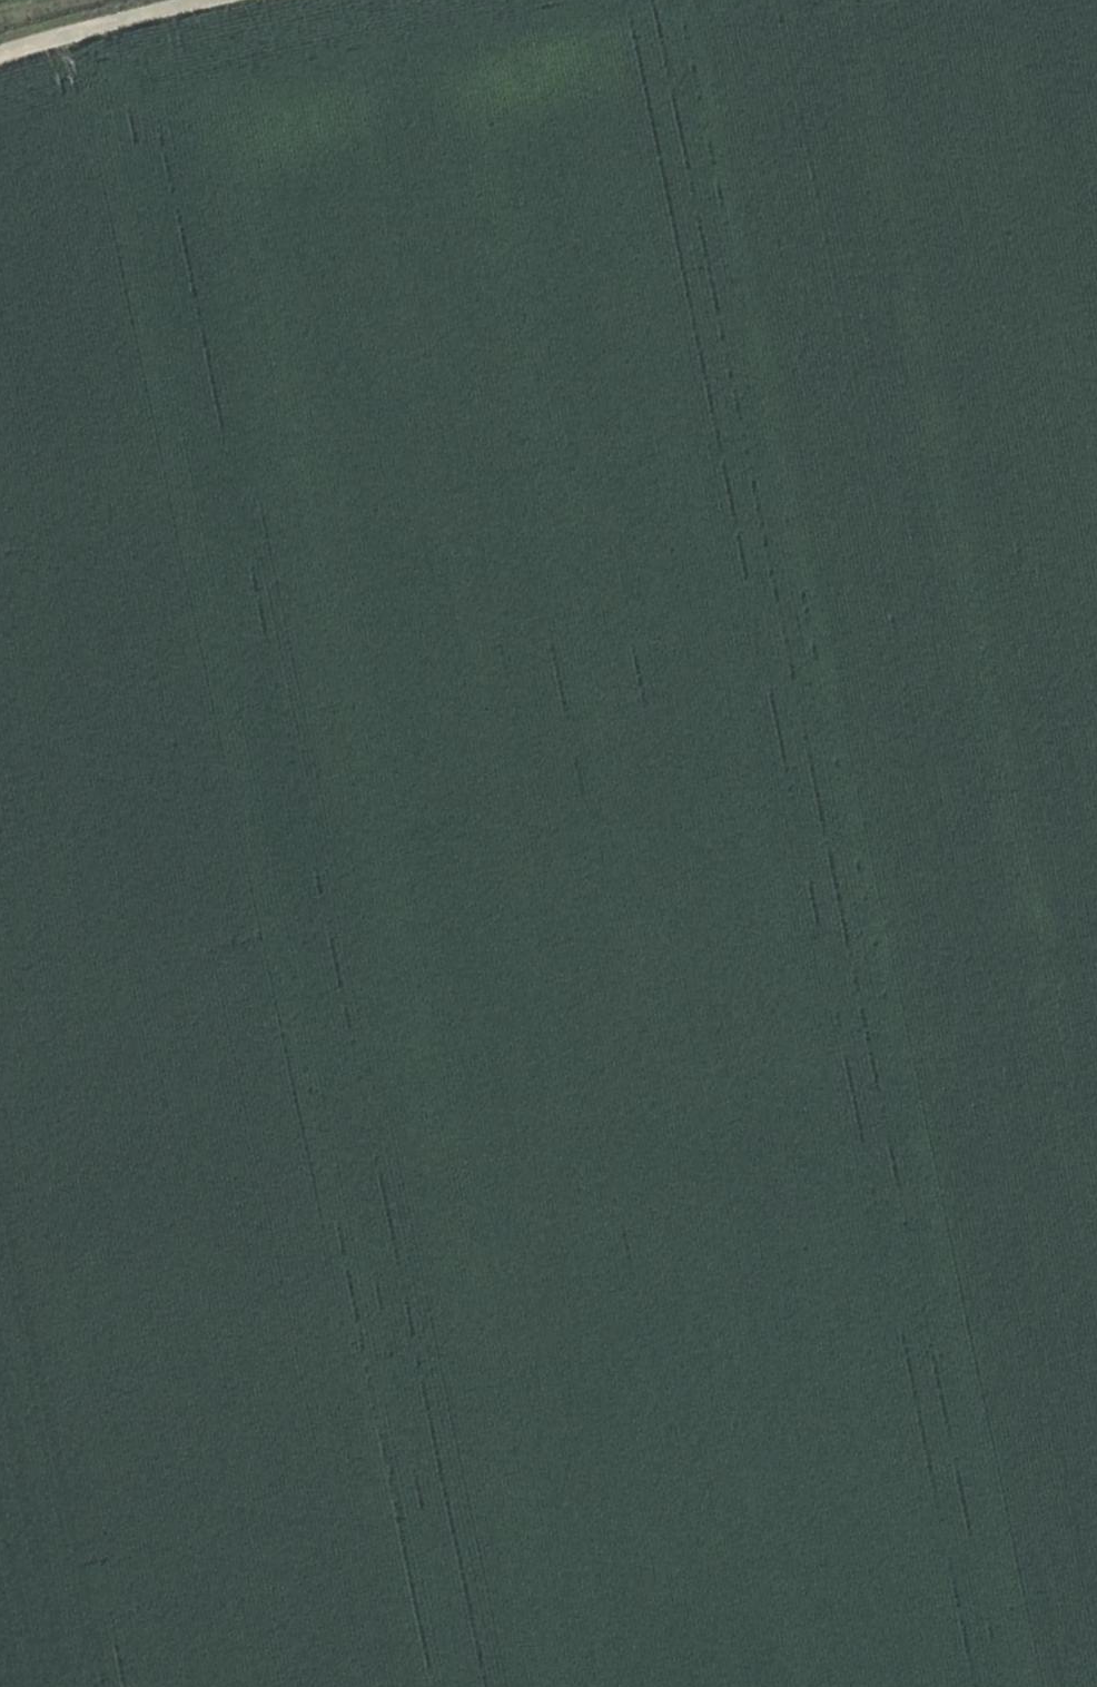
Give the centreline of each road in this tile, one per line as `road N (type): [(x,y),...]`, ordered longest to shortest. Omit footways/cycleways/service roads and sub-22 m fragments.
road 1 (track): [(226,0),(0,61)]

